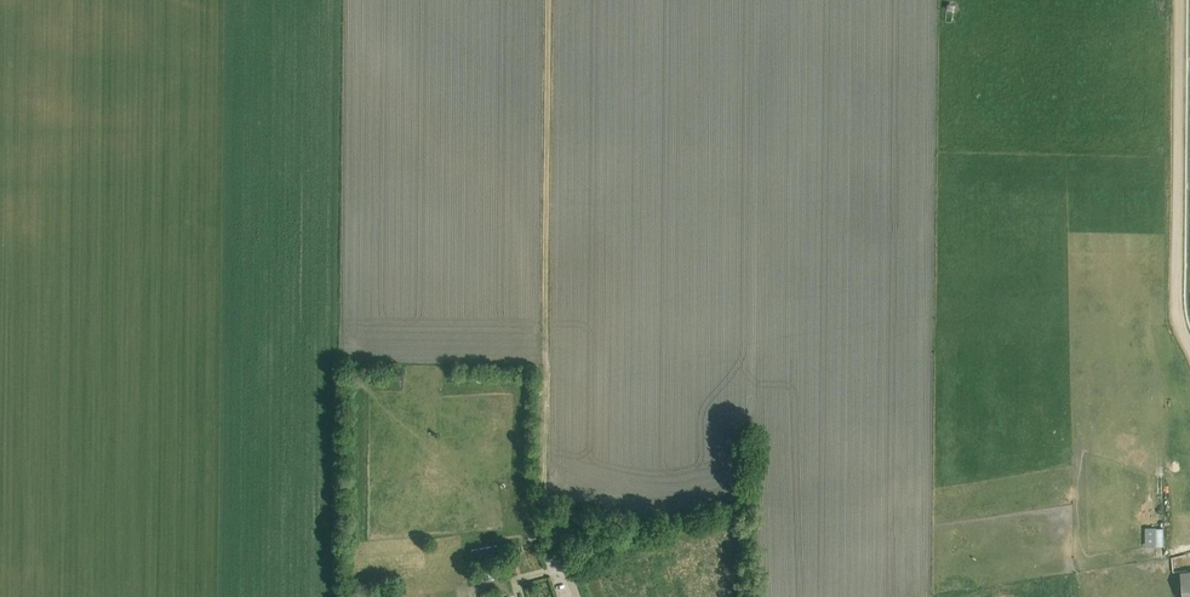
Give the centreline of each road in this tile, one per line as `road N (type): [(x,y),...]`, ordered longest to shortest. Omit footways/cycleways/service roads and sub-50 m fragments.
road 1 (track): [(547,509),(547,0)]
road 2 (track): [(1189,350),(1177,302),(1179,0)]

